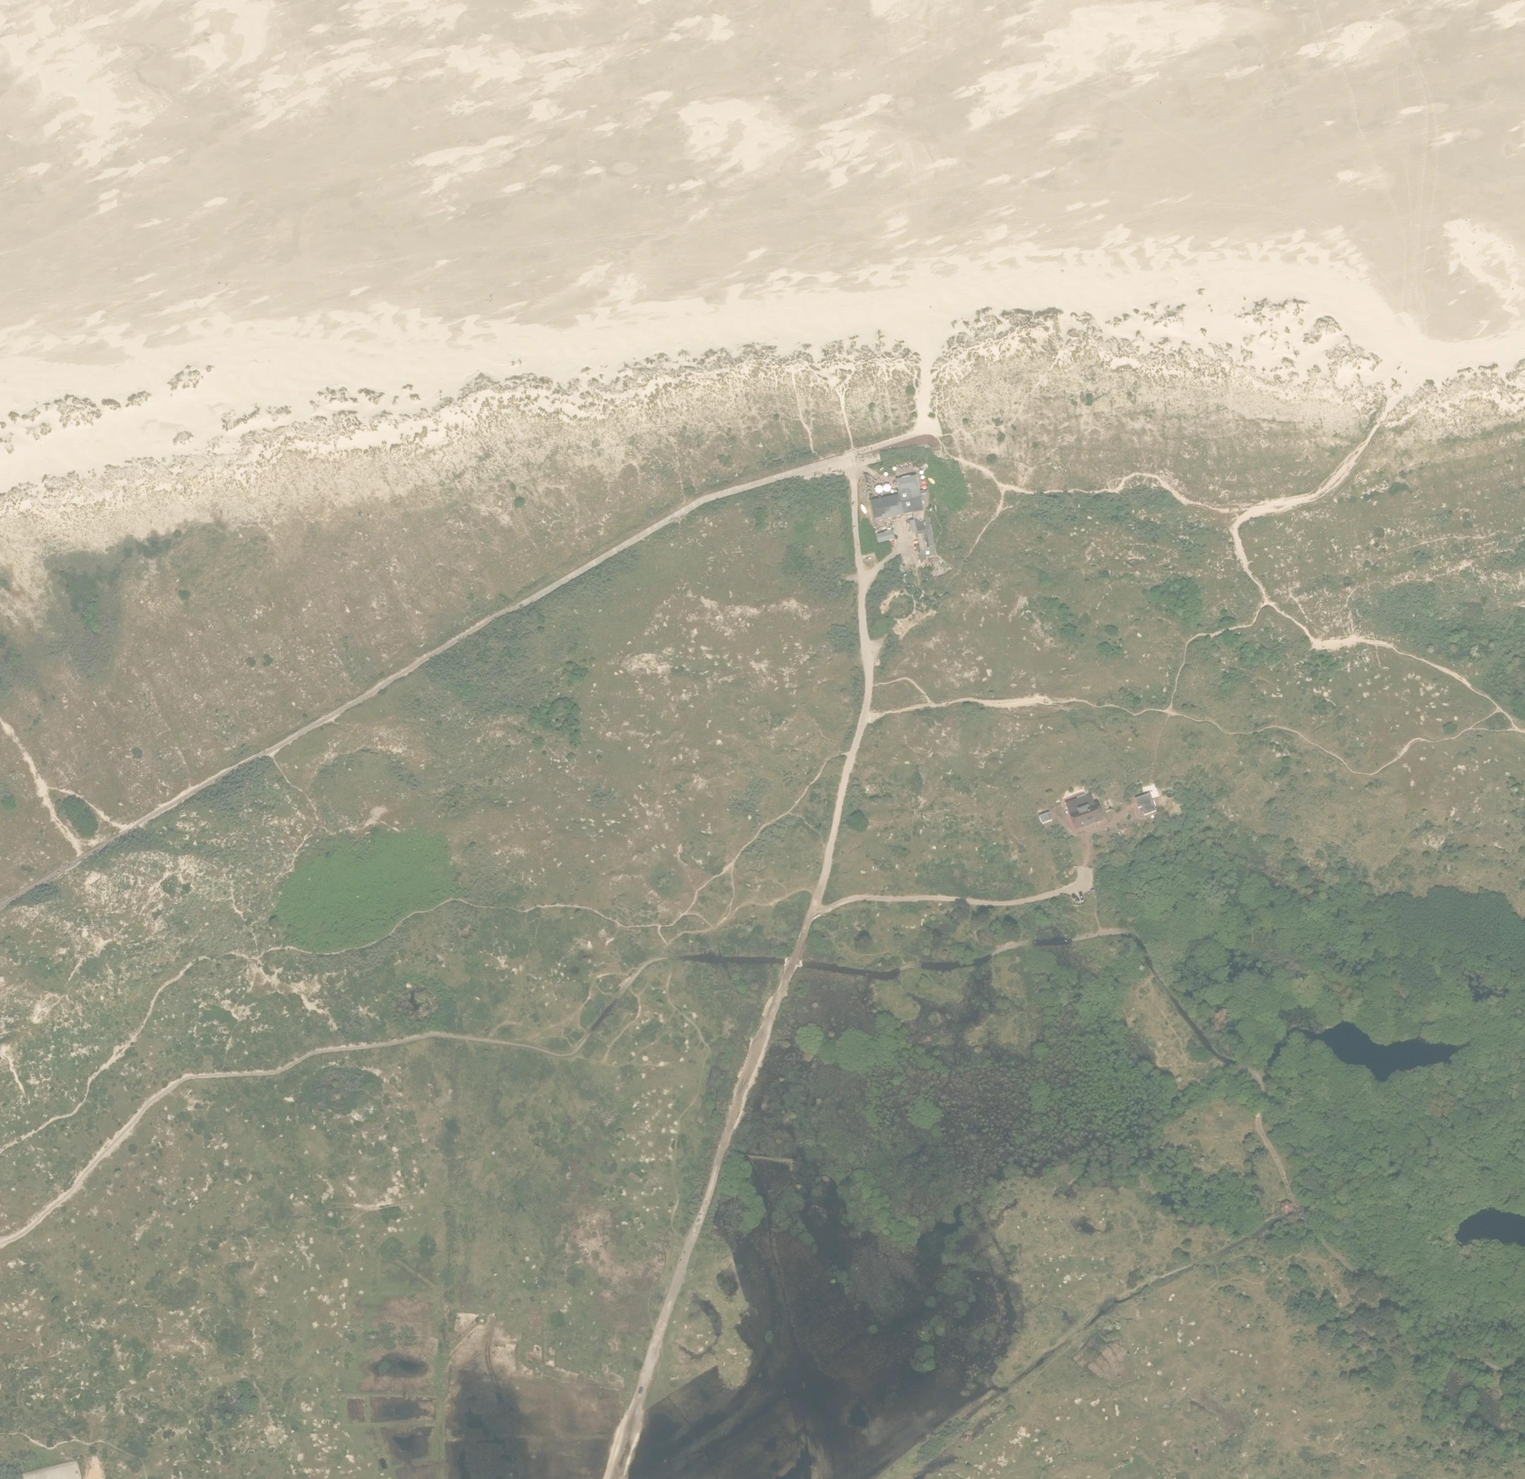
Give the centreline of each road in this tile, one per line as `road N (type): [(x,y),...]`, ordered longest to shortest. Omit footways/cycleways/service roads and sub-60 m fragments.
road 1 (track): [(719,1148),(733,1195),(751,1220),(814,1431),(810,1478)]

